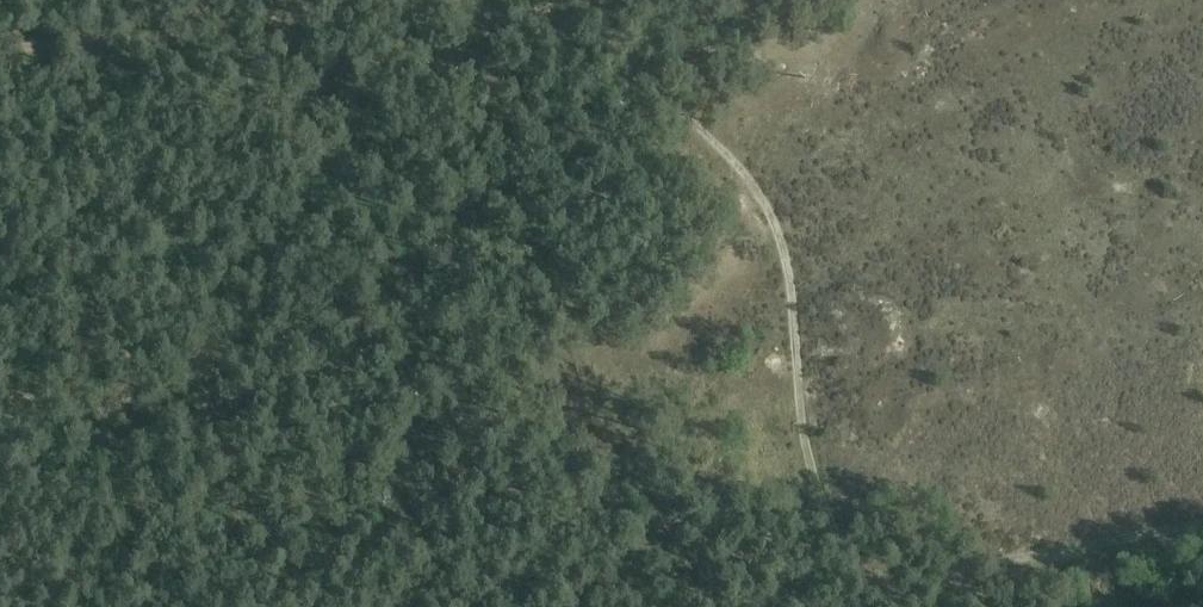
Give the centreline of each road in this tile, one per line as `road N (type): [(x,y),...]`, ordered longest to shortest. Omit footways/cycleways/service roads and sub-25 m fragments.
road 1 (track): [(1202,521),(875,588)]

